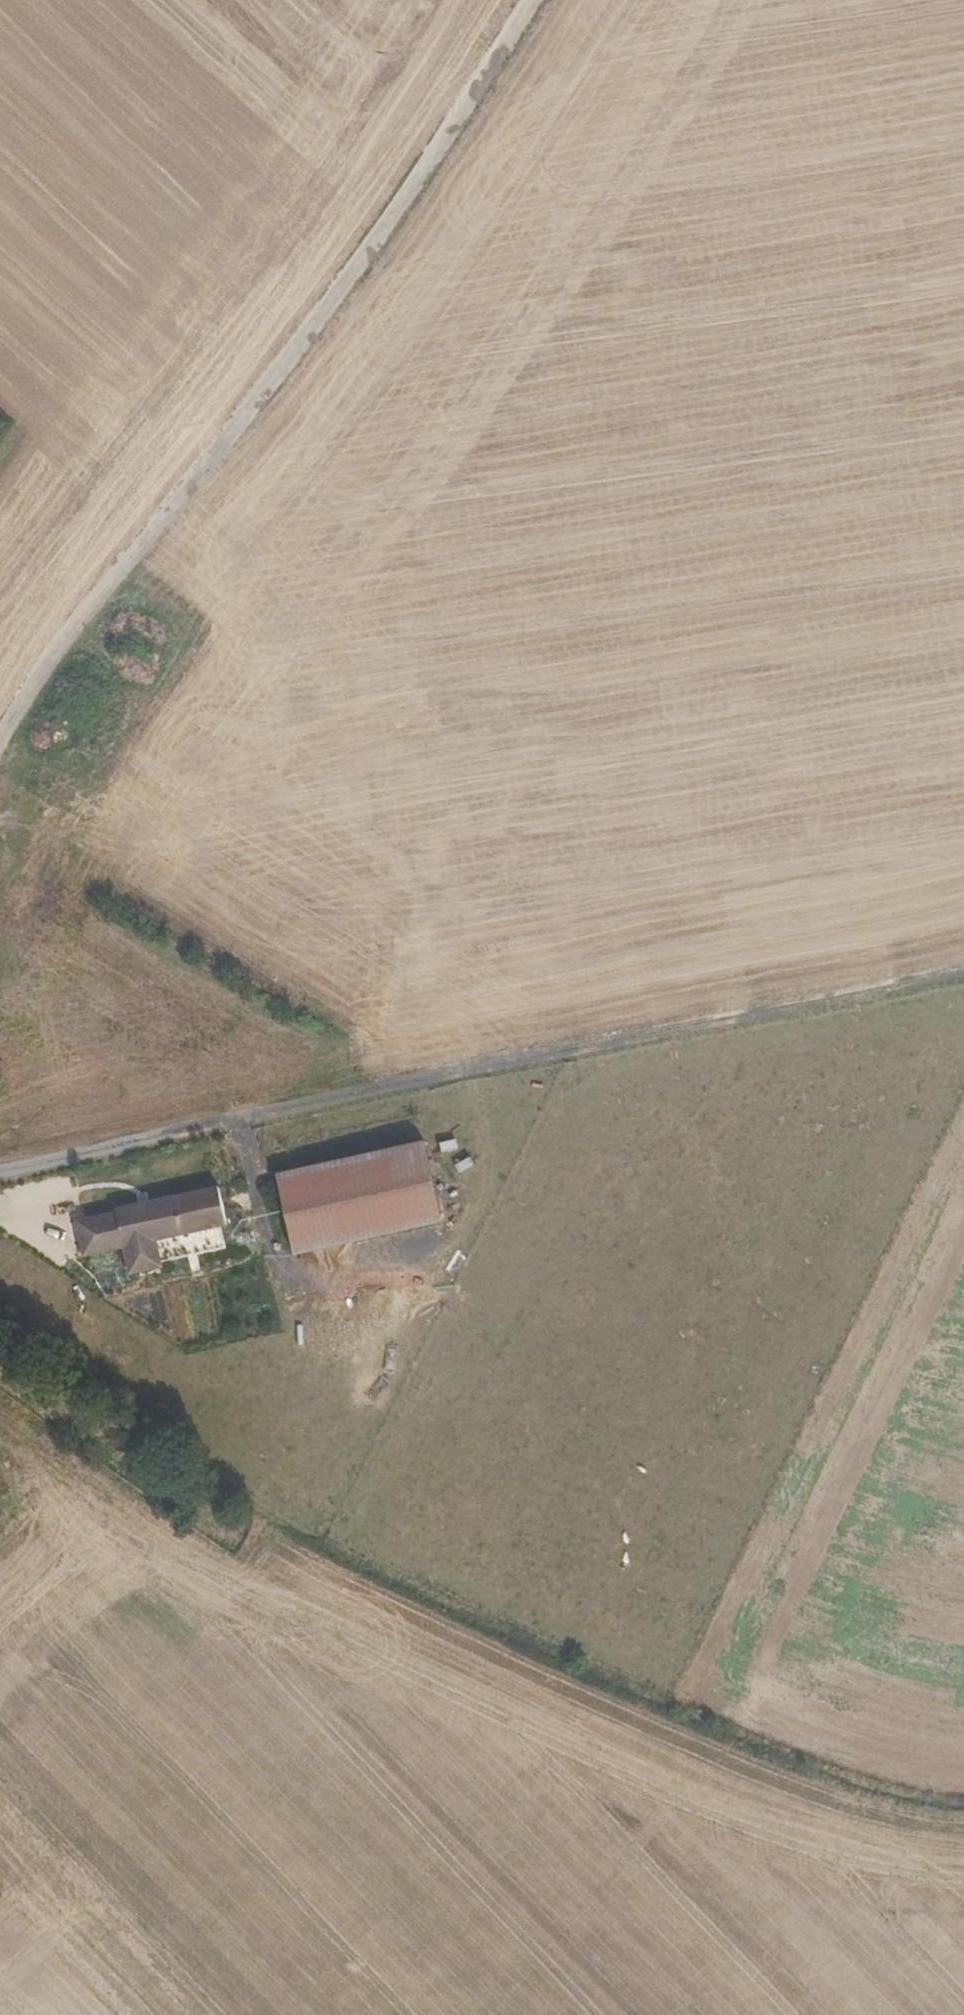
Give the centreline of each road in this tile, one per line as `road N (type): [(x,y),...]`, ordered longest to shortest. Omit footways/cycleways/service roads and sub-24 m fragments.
road 1 (track): [(0,1168),(963,972)]
road 2 (track): [(528,0),(462,110),(45,663),(0,738)]

